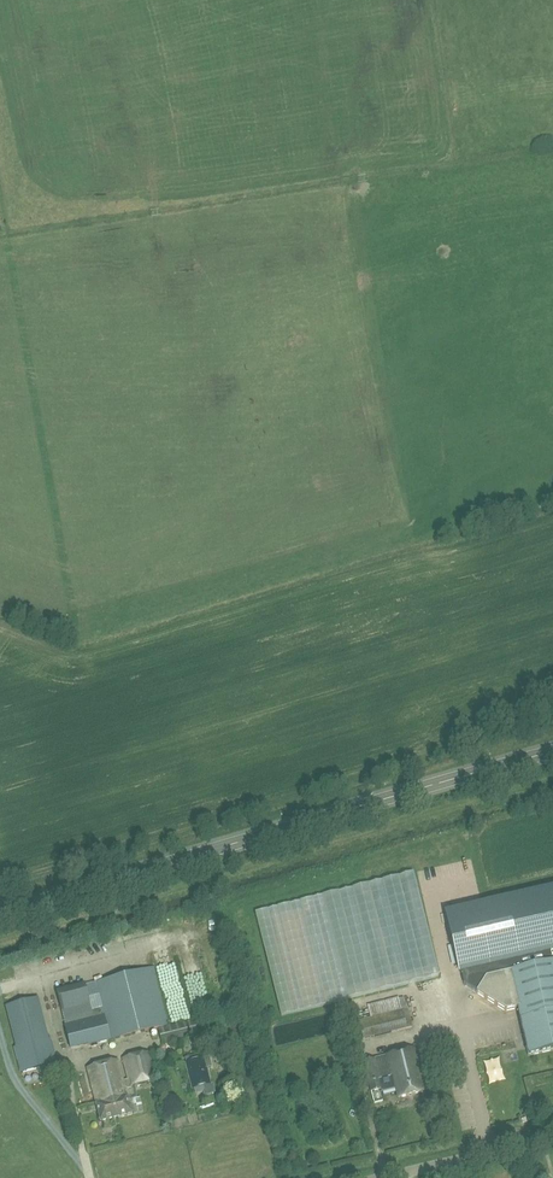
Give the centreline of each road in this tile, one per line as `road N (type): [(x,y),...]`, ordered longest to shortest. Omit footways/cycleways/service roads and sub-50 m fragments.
road 1 (tertiary): [(552,751),(0,911)]
road 2 (unclassified): [(552,1138),(381,1177)]

